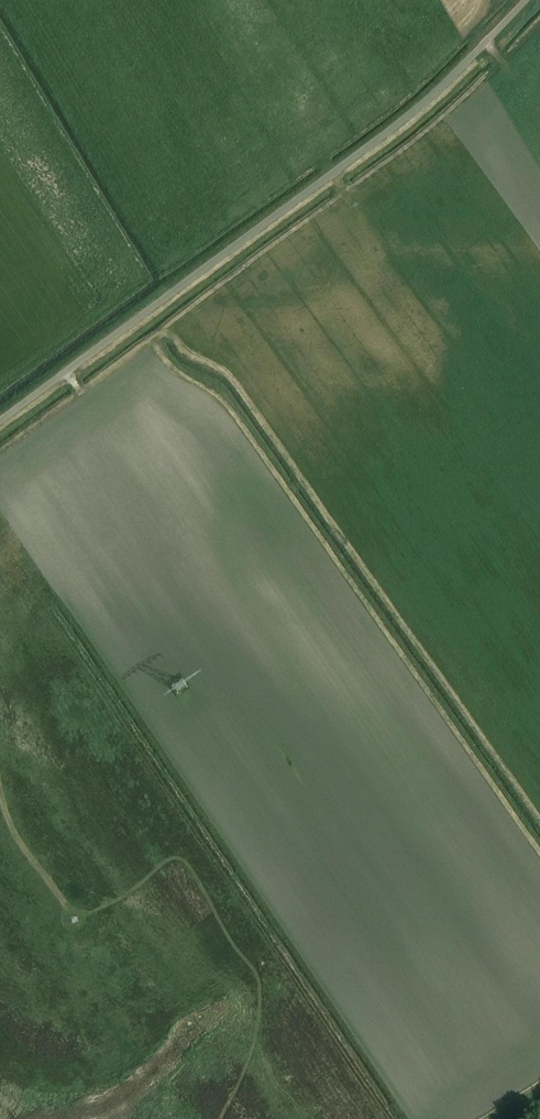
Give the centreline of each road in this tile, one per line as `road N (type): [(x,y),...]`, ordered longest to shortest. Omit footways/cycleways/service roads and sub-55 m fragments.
road 1 (unclassified): [(0,421),(405,119),(526,0)]

